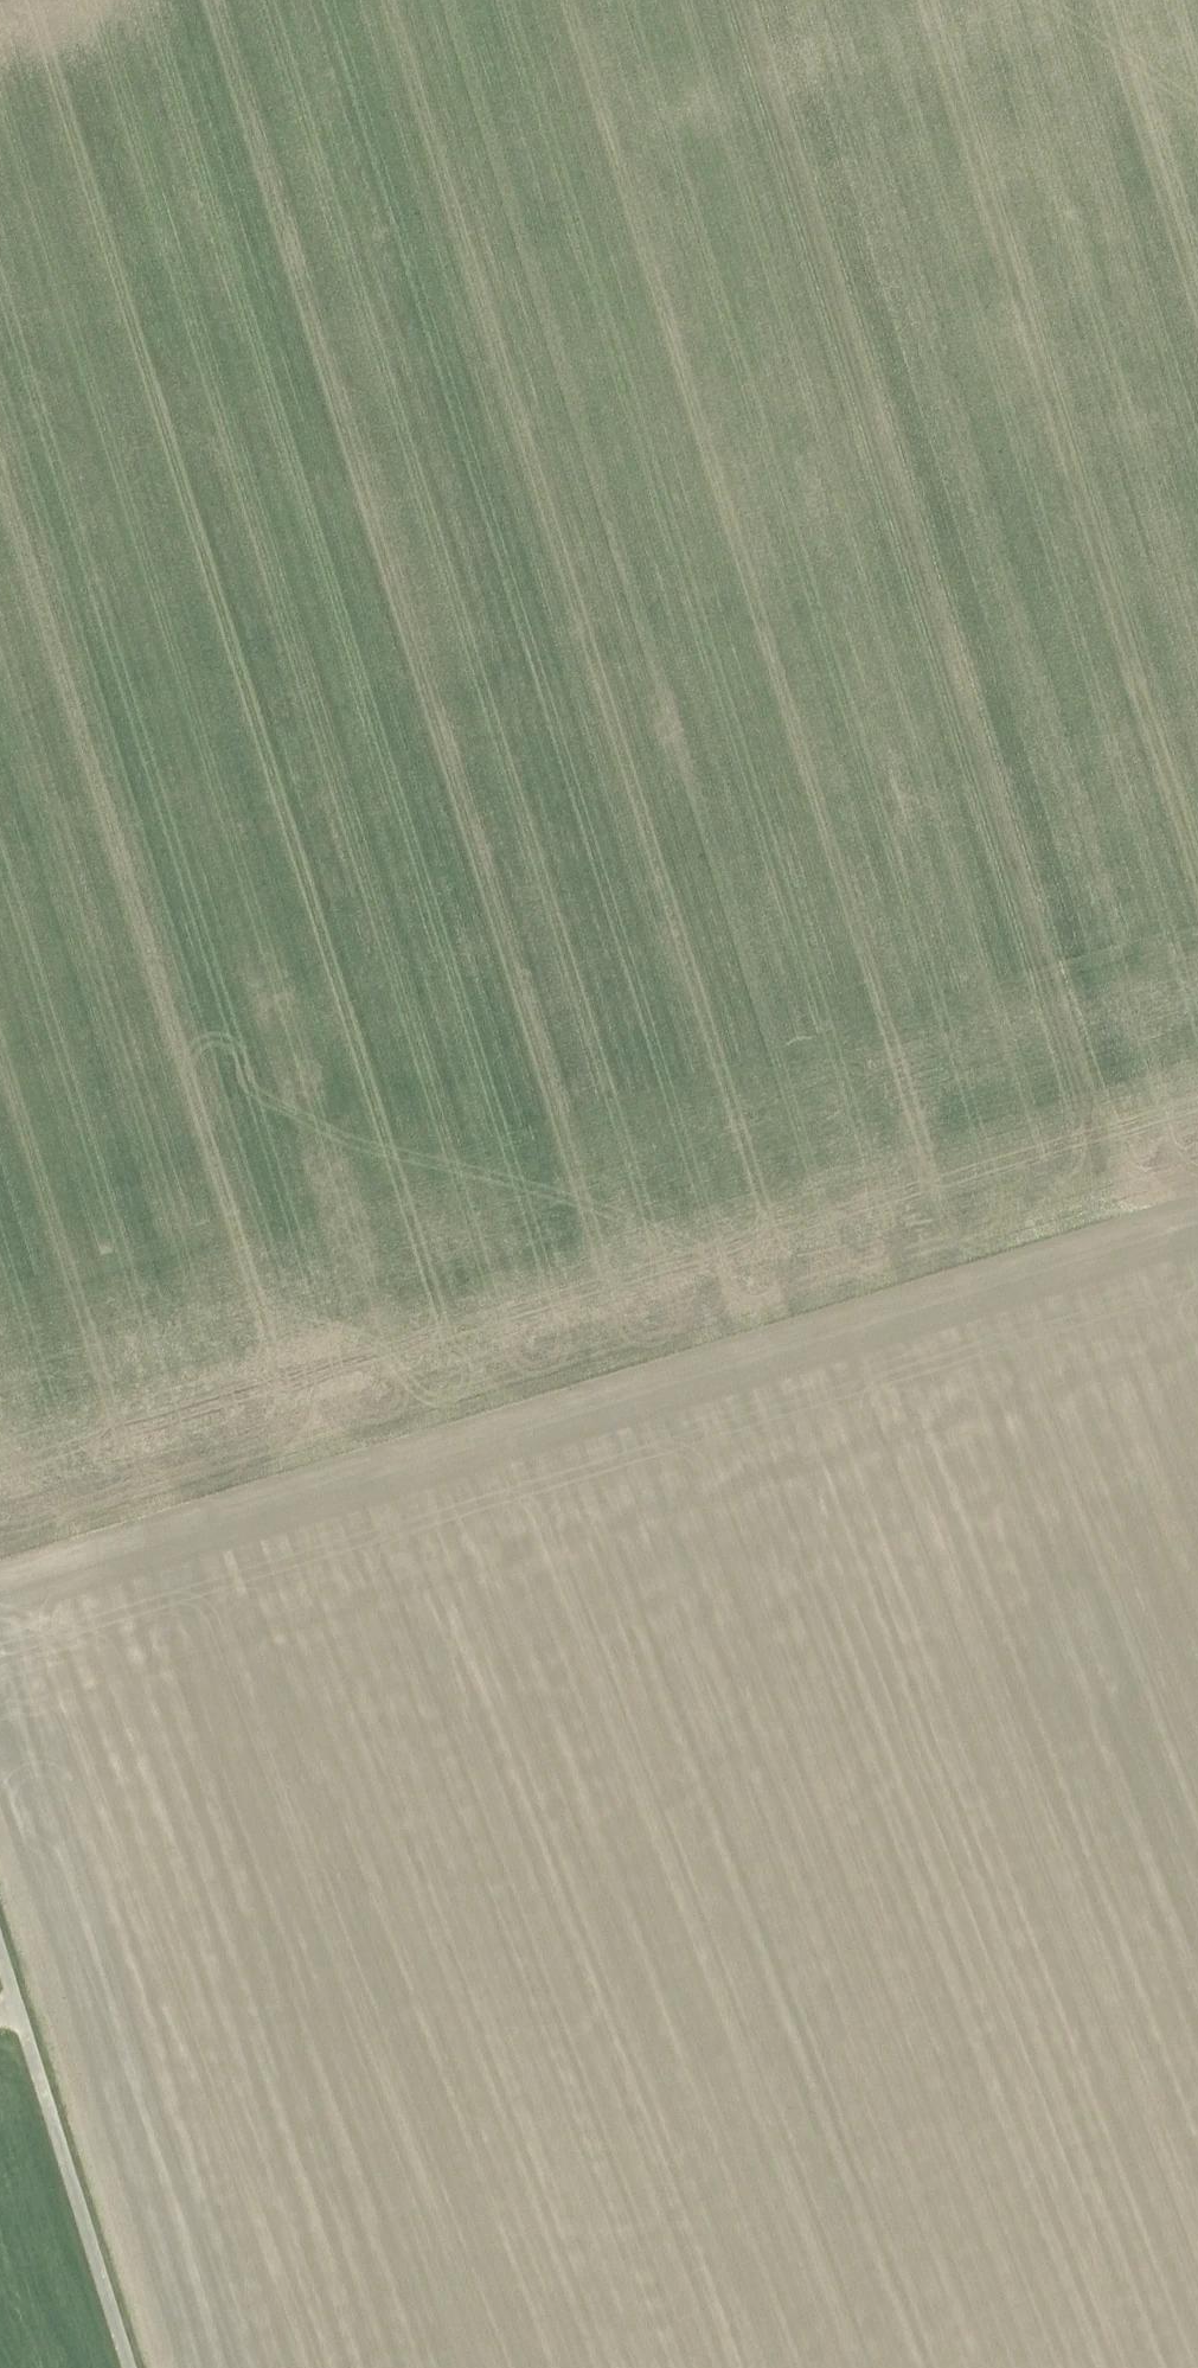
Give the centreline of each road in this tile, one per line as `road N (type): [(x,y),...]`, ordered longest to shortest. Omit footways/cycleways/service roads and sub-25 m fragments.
road 1 (unclassified): [(129,2367),(0,1954)]

